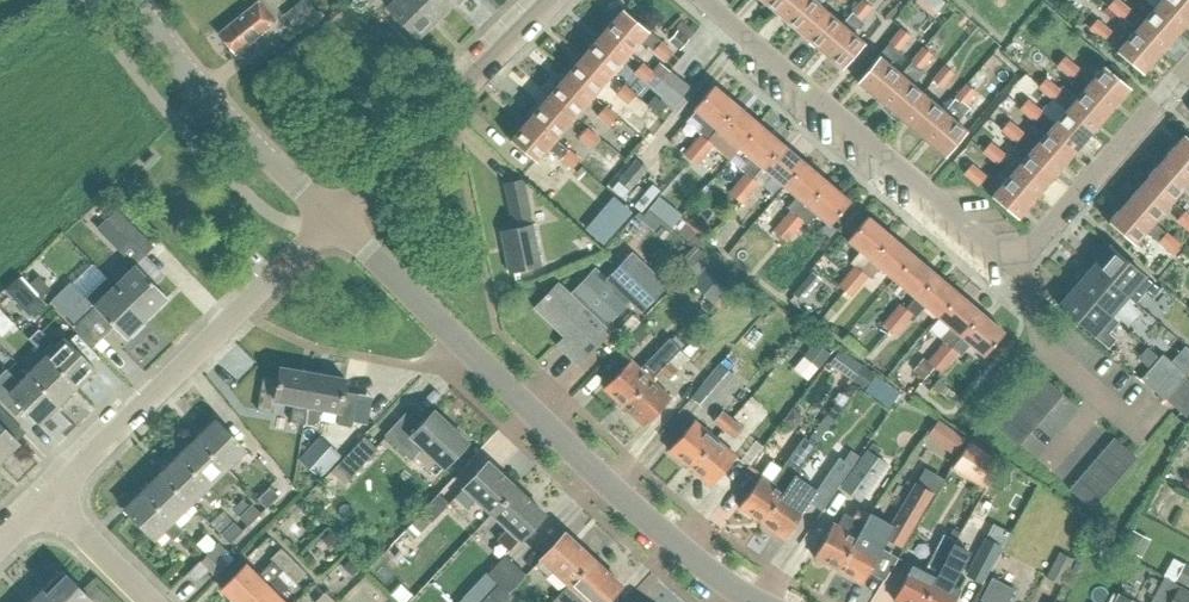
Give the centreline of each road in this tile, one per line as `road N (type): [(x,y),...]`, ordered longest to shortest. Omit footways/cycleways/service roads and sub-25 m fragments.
road 1 (tertiary): [(763,601),(698,561),(602,477),(333,216)]
road 2 (residential): [(702,0),(1016,264)]
road 3 (residential): [(49,497),(333,216)]
road 4 (residential): [(333,216),(547,0)]
road 5 (tertiary): [(333,216),(205,89),(137,0)]
road 6 (residential): [(1016,264),(1188,65)]
road 7 (residential): [(1016,264),(1045,349),(1146,436)]
road 8 (residential): [(152,601),(49,497)]

